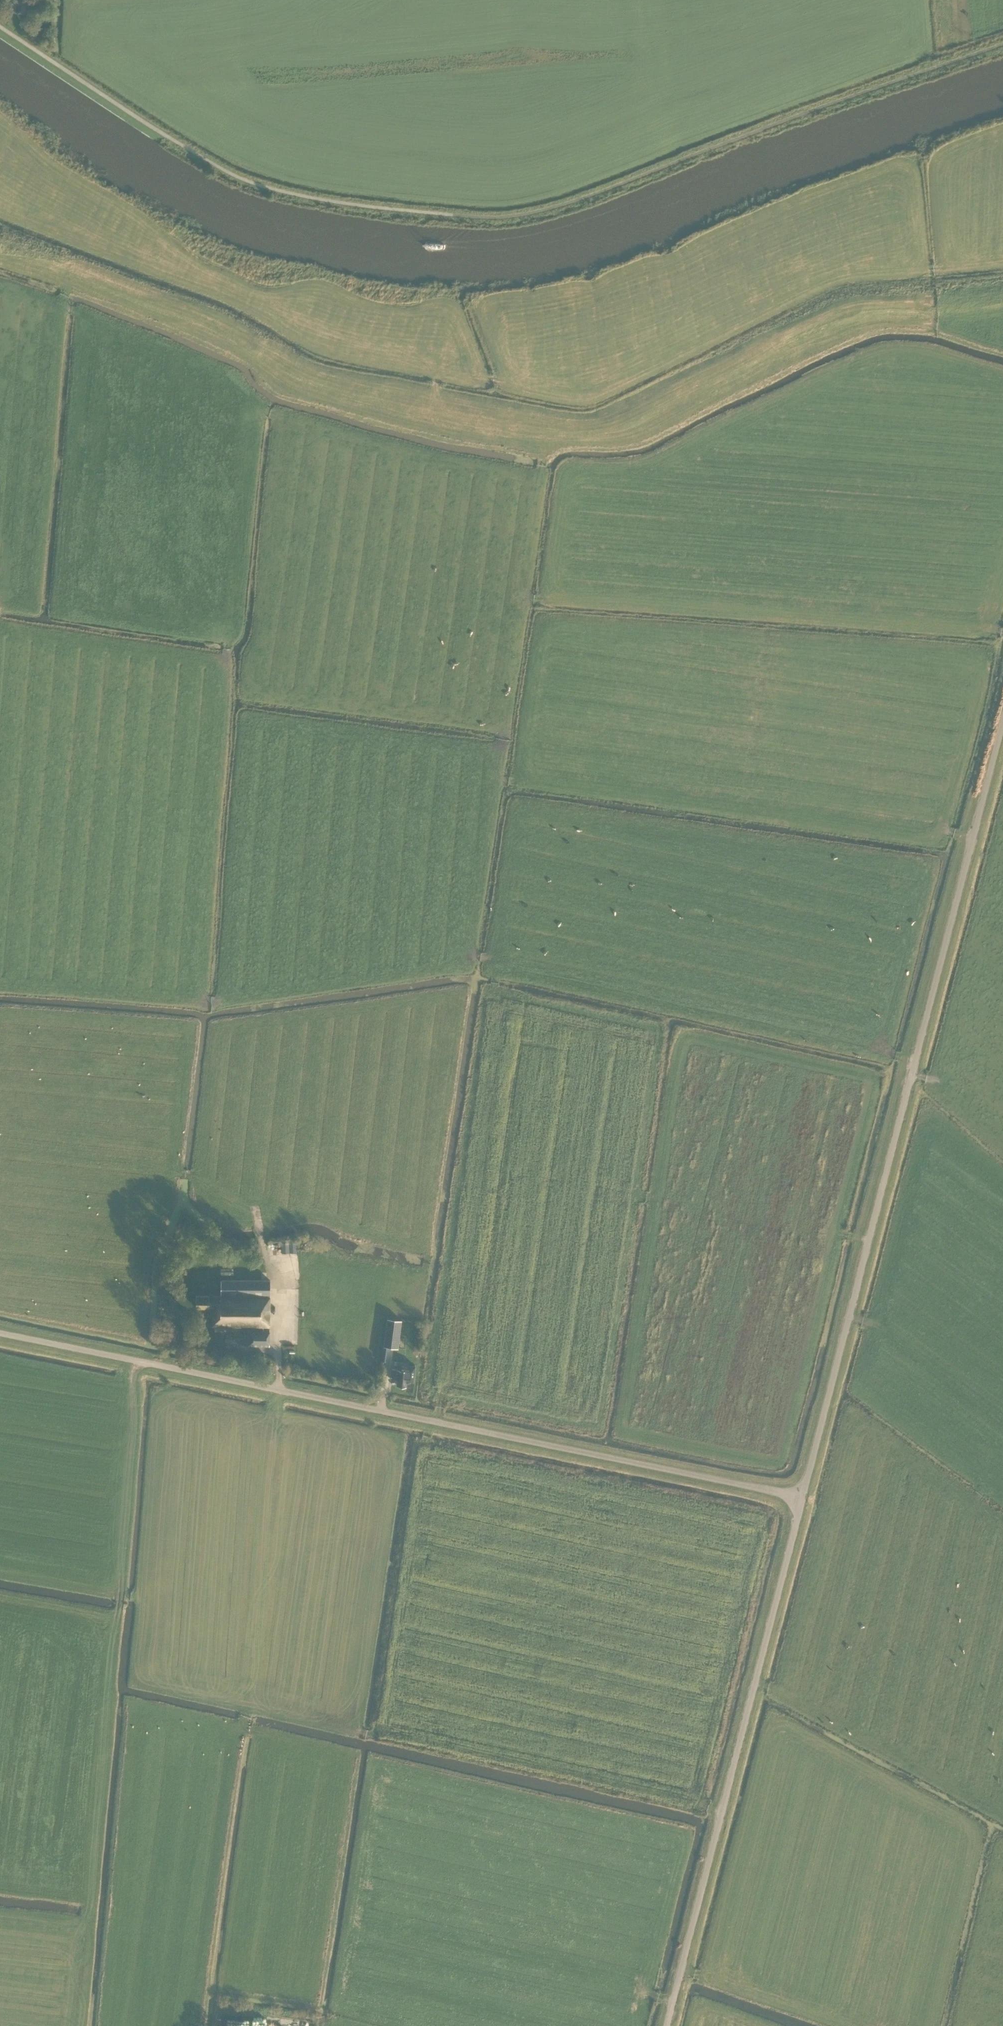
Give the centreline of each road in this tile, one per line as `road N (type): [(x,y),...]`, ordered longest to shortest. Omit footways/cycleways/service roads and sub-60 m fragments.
road 1 (unclassified): [(802,1498),(0,1333)]
road 2 (unclassified): [(802,1498),(1002,722)]
road 3 (unclassified): [(671,2025),(802,1498)]

